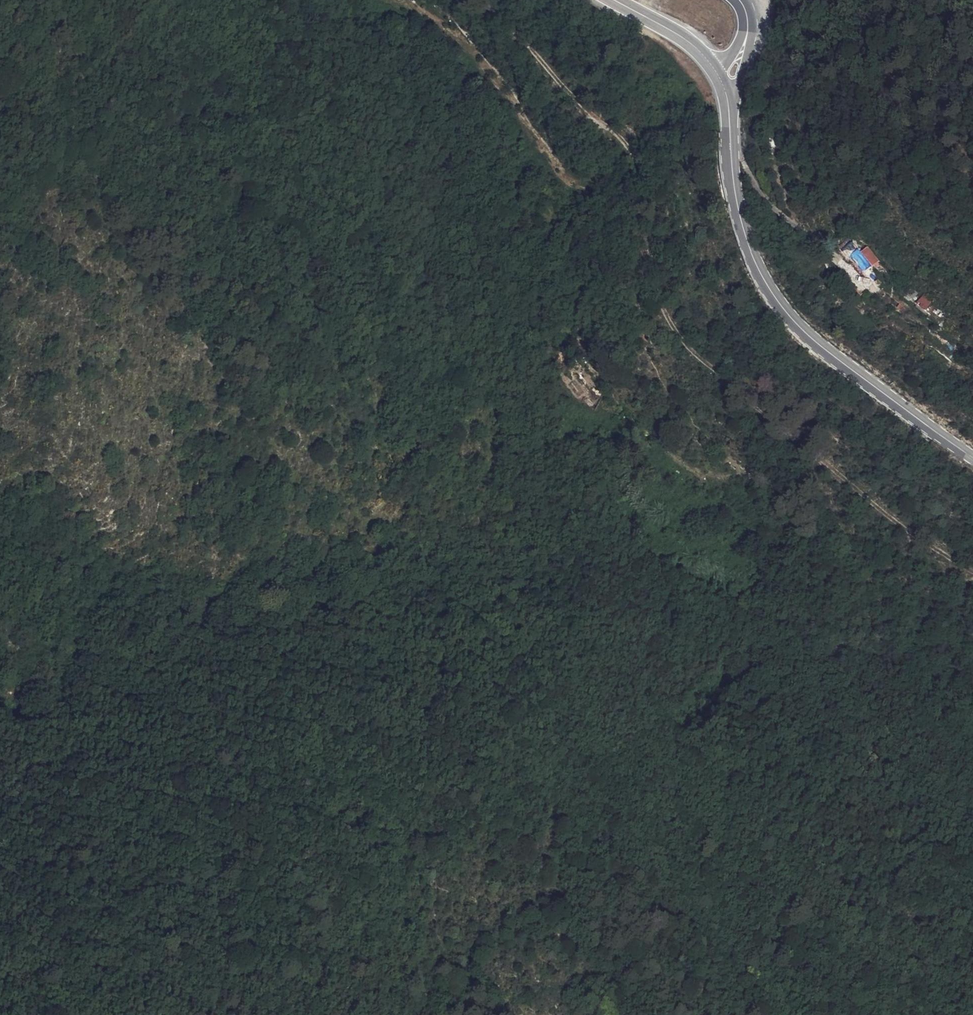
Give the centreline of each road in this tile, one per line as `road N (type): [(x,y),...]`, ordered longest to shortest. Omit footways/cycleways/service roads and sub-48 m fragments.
road 1 (track): [(972,578),(881,513),(697,358),(659,309),(643,166),(583,111),(488,0)]
road 2 (secondary): [(972,456),(826,351),(766,285),(737,198),(722,82)]
road 3 (secondary): [(722,82),(689,44),(609,0)]

